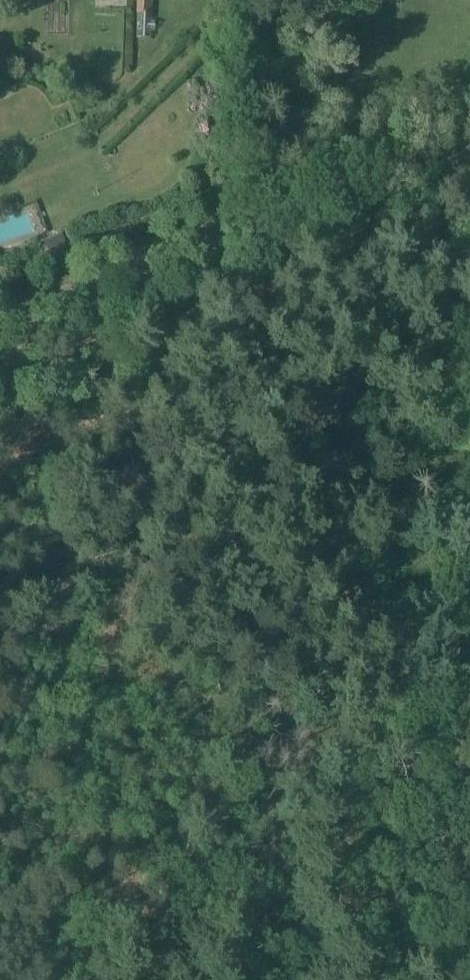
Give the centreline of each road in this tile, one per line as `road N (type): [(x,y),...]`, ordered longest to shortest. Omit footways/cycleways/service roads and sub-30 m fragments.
road 1 (tertiary): [(0,323),(469,147)]

